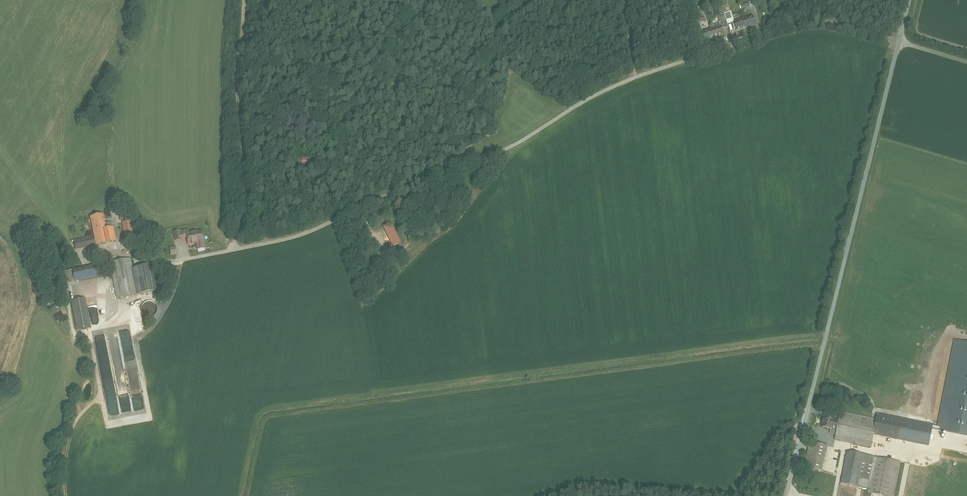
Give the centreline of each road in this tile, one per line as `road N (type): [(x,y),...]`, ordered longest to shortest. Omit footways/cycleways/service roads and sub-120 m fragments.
road 1 (unclassified): [(899,44),(790,495)]

